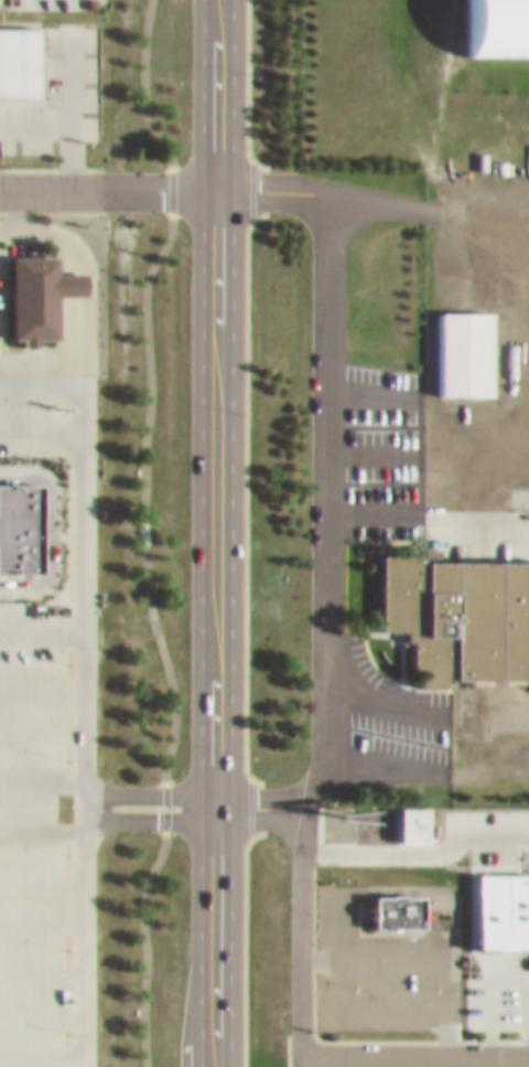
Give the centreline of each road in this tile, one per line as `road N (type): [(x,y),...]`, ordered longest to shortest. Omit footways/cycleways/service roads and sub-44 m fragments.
road 1 (primary): [(216,1066),(219,179)]
road 2 (residential): [(219,179),(312,185),(330,220),(330,749)]
road 3 (residential): [(304,811),(303,1050),(528,1052)]
road 4 (residential): [(219,179),(0,178)]
road 5 (primary): [(219,179),(219,0)]

